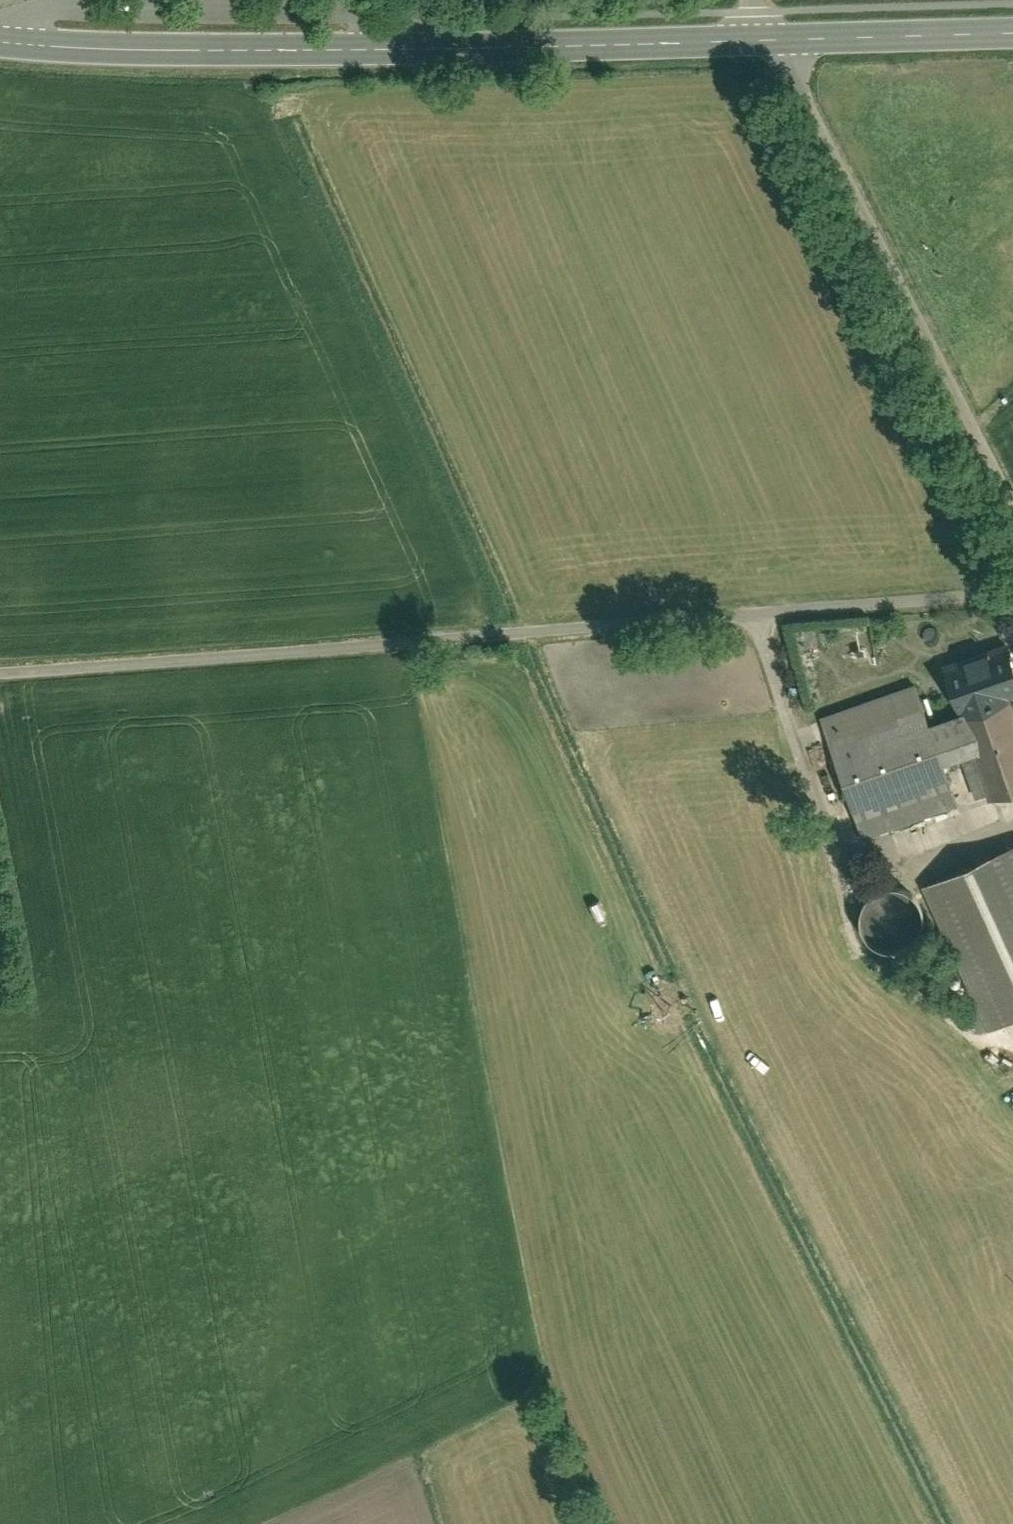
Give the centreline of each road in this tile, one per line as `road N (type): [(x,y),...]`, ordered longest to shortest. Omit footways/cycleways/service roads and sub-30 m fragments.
road 1 (unclassified): [(1012,585),(0,678)]
road 2 (secondary): [(768,41),(176,53),(0,43)]
road 3 (unclassified): [(768,41),(1012,526)]
road 4 (secondary): [(1012,33),(768,41)]

